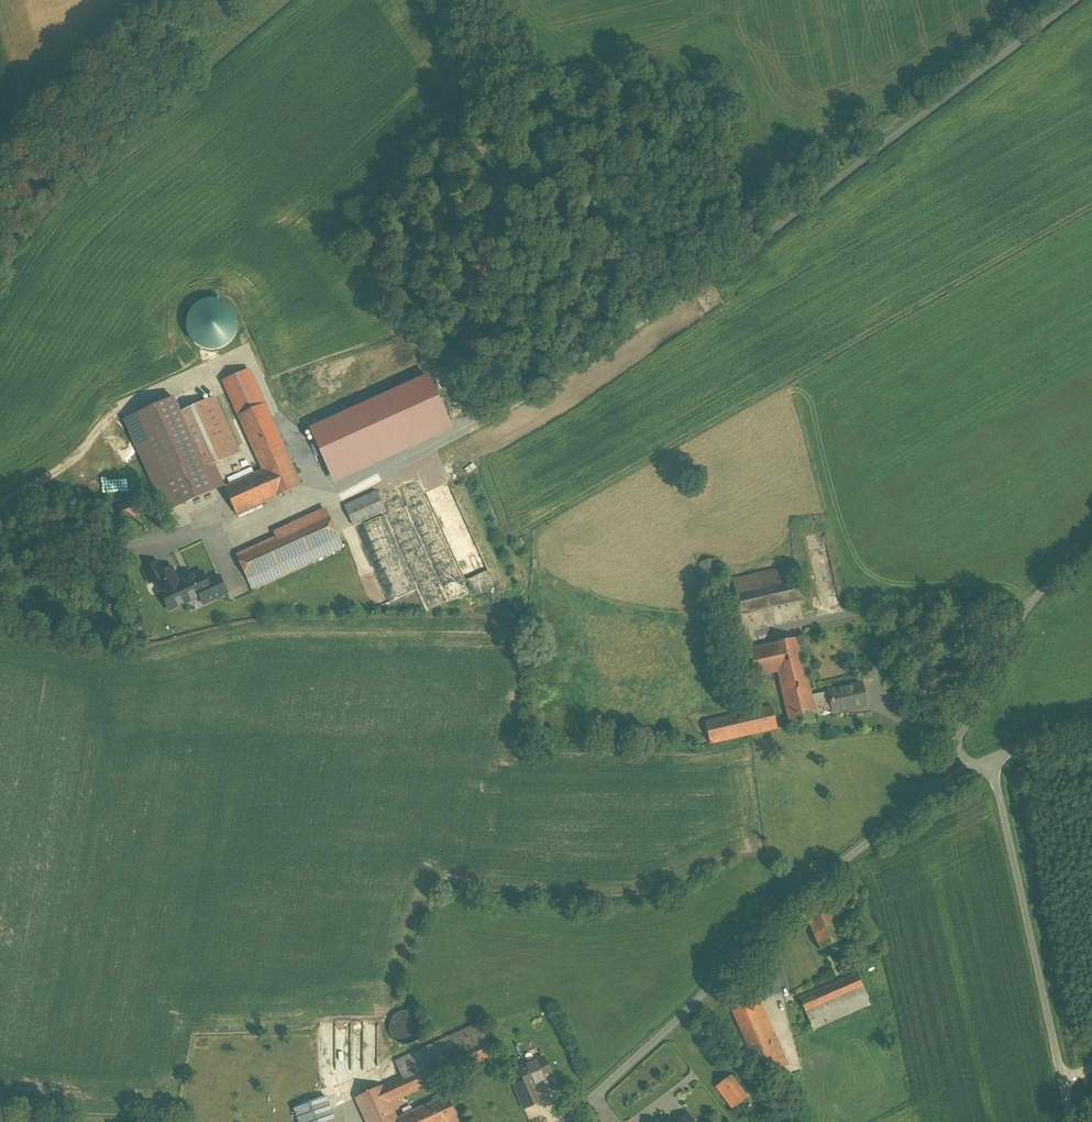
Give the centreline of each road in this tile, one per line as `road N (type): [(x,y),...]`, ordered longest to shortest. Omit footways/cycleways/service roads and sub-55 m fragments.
road 1 (unclassified): [(954,752),(635,1055),(542,1121)]
road 2 (unclassified): [(976,769),(1005,834),(1069,1121)]
road 3 (unclassified): [(954,752),(1024,616),(1091,550)]
road 4 (unclassified): [(1091,725),(1033,736),(976,769)]

